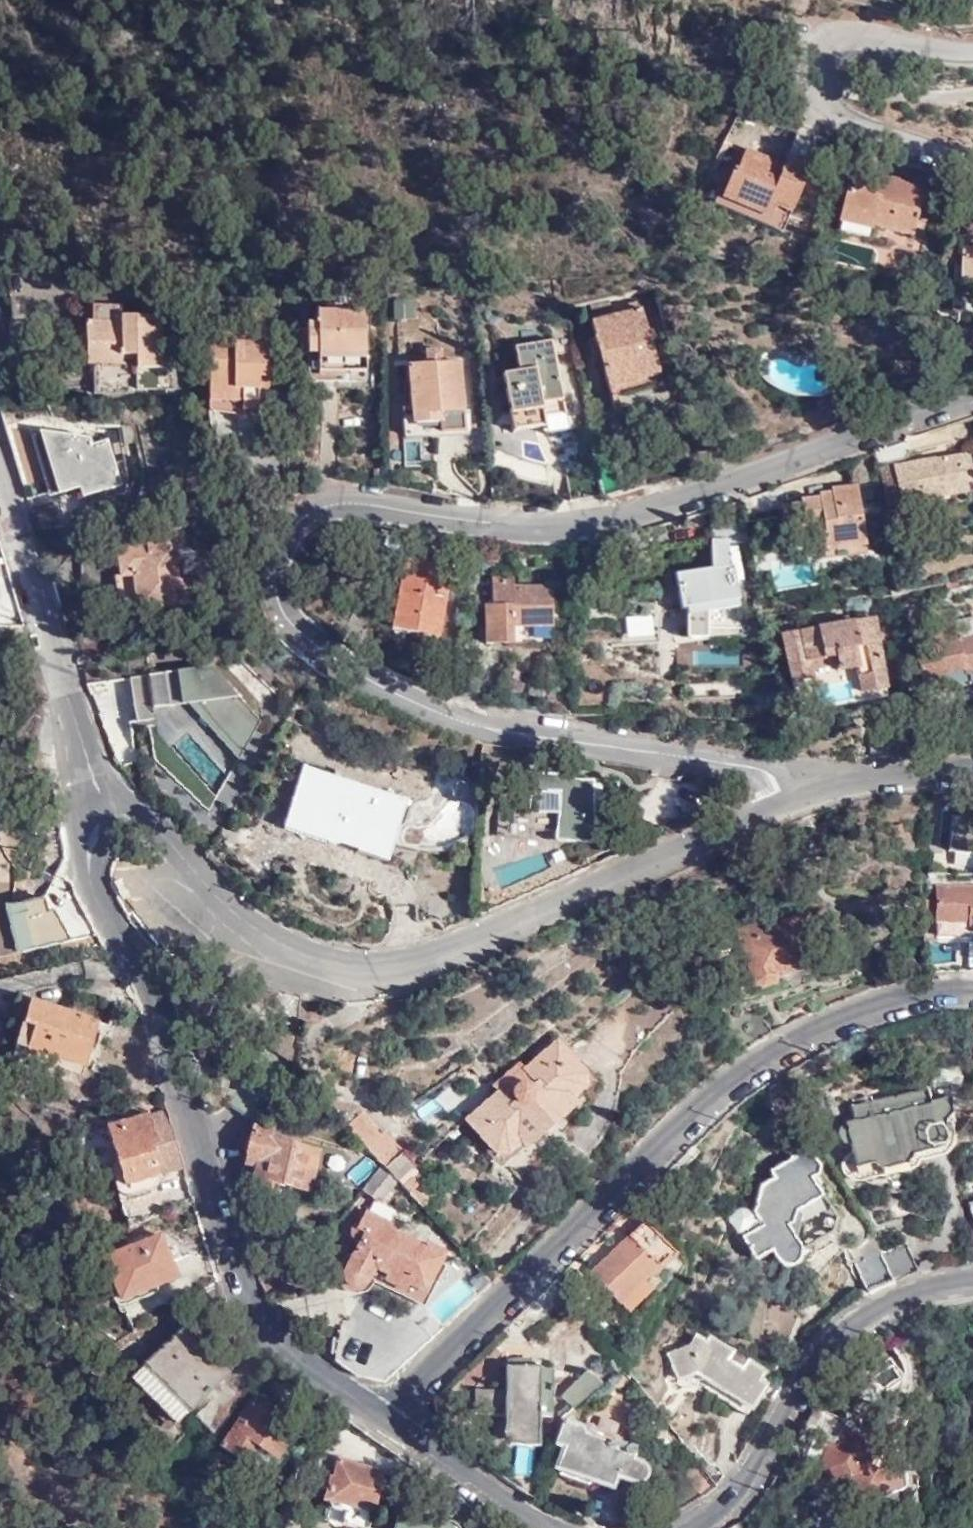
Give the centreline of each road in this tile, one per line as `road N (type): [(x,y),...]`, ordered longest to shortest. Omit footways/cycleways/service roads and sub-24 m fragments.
road 1 (residential): [(785,801),(767,771),(751,765),(493,731),(343,666),(295,627),(277,596),(288,536),(308,505),(328,496),(451,515),(627,514),(972,398)]
road 2 (residential): [(785,801),(439,954),(336,965),(270,937),(148,823),(111,815)]
road 3 (residential): [(972,989),(931,989),(844,1013),(751,1063),(381,1424)]
road 4 (residential): [(111,815),(89,845),(90,878),(144,975),(237,1289),(269,1339),(381,1424)]
road 5 (residential): [(691,1527),(738,1485),(813,1355),(844,1323),(933,1285),(972,1280)]
road 6 (residential): [(111,815),(0,471)]
road 7 (residential): [(972,168),(878,135),(838,109),(831,82),(843,37),(875,33),(972,44)]
road 8 (residential): [(381,1424),(555,1527)]
road 9 (residential): [(972,768),(839,783),(785,801)]

